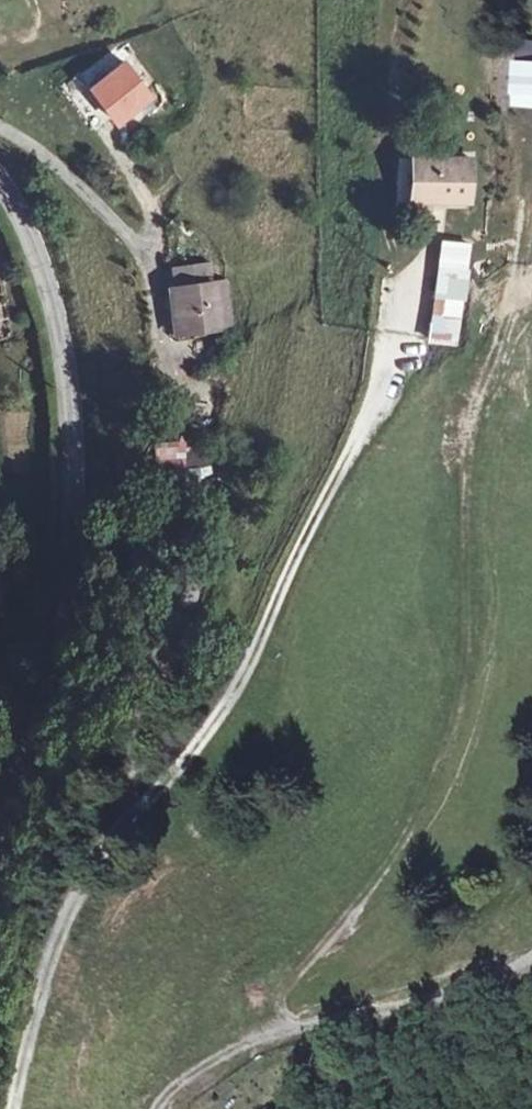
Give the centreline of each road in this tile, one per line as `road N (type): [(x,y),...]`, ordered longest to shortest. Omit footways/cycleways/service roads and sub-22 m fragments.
road 1 (track): [(5,1108),(56,894),(94,842),(168,778),(255,653),(285,572),(377,395),(410,293)]
road 2 (track): [(531,213),(494,357),(464,409),(462,655),(445,733),(381,876),(321,945),(259,1038)]
road 3 (tertiary): [(0,186),(51,303),(70,499),(65,593),(49,674),(0,826)]
road 4 (track): [(511,972),(393,1016),(259,1038),(167,1091),(158,1108)]

